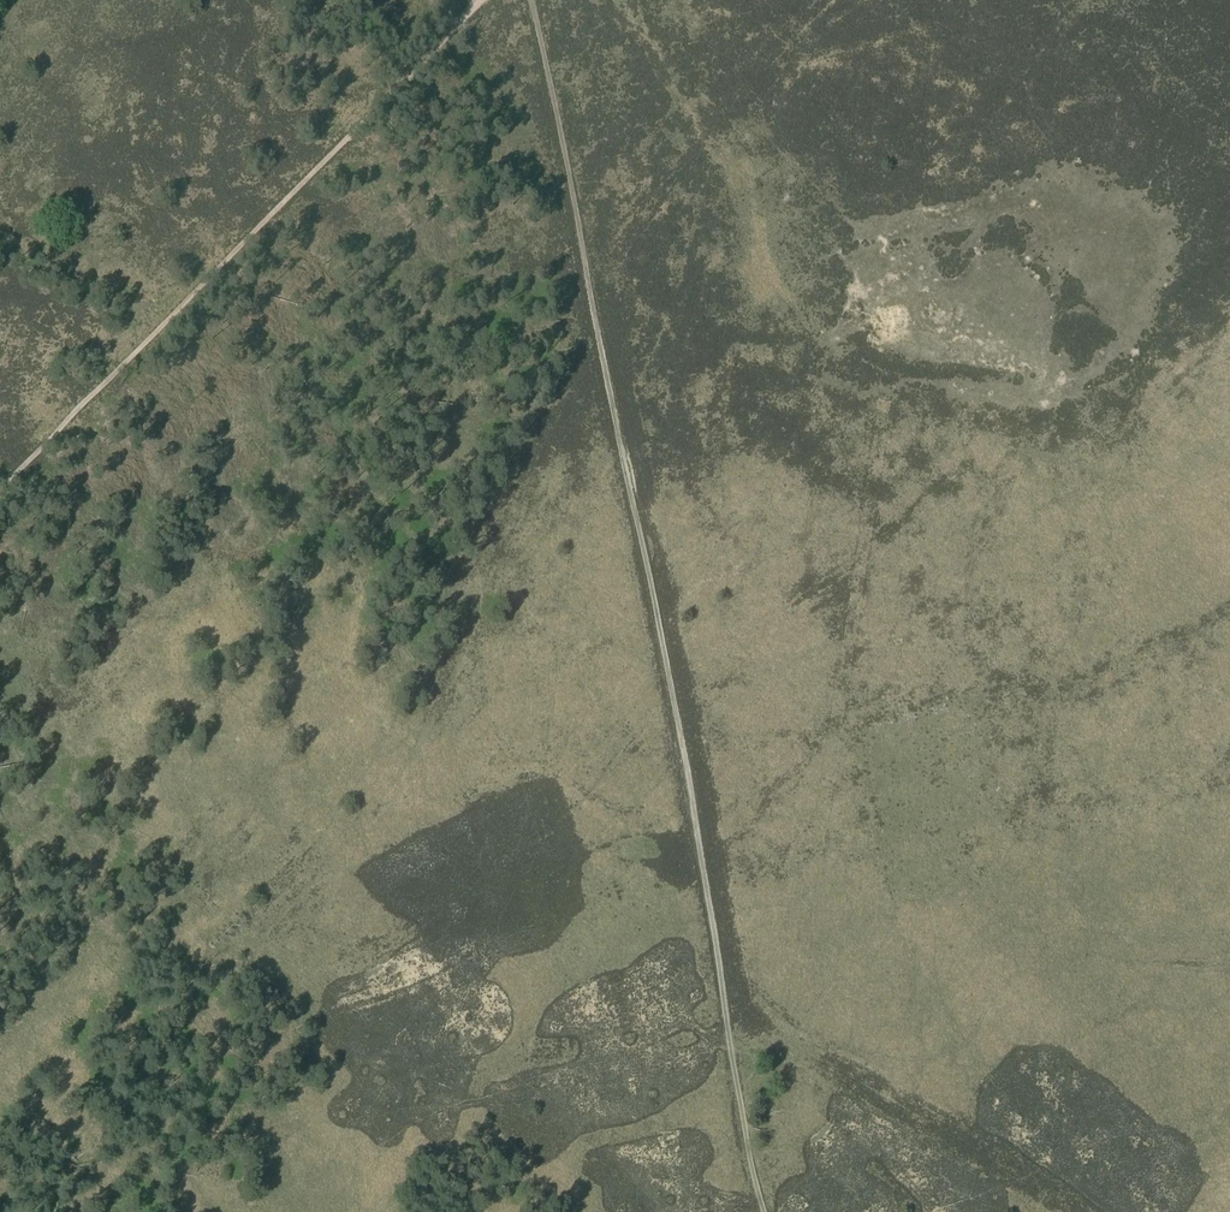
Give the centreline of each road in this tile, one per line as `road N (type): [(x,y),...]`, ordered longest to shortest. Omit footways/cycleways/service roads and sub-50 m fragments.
road 1 (track): [(477,0),(0,492)]

